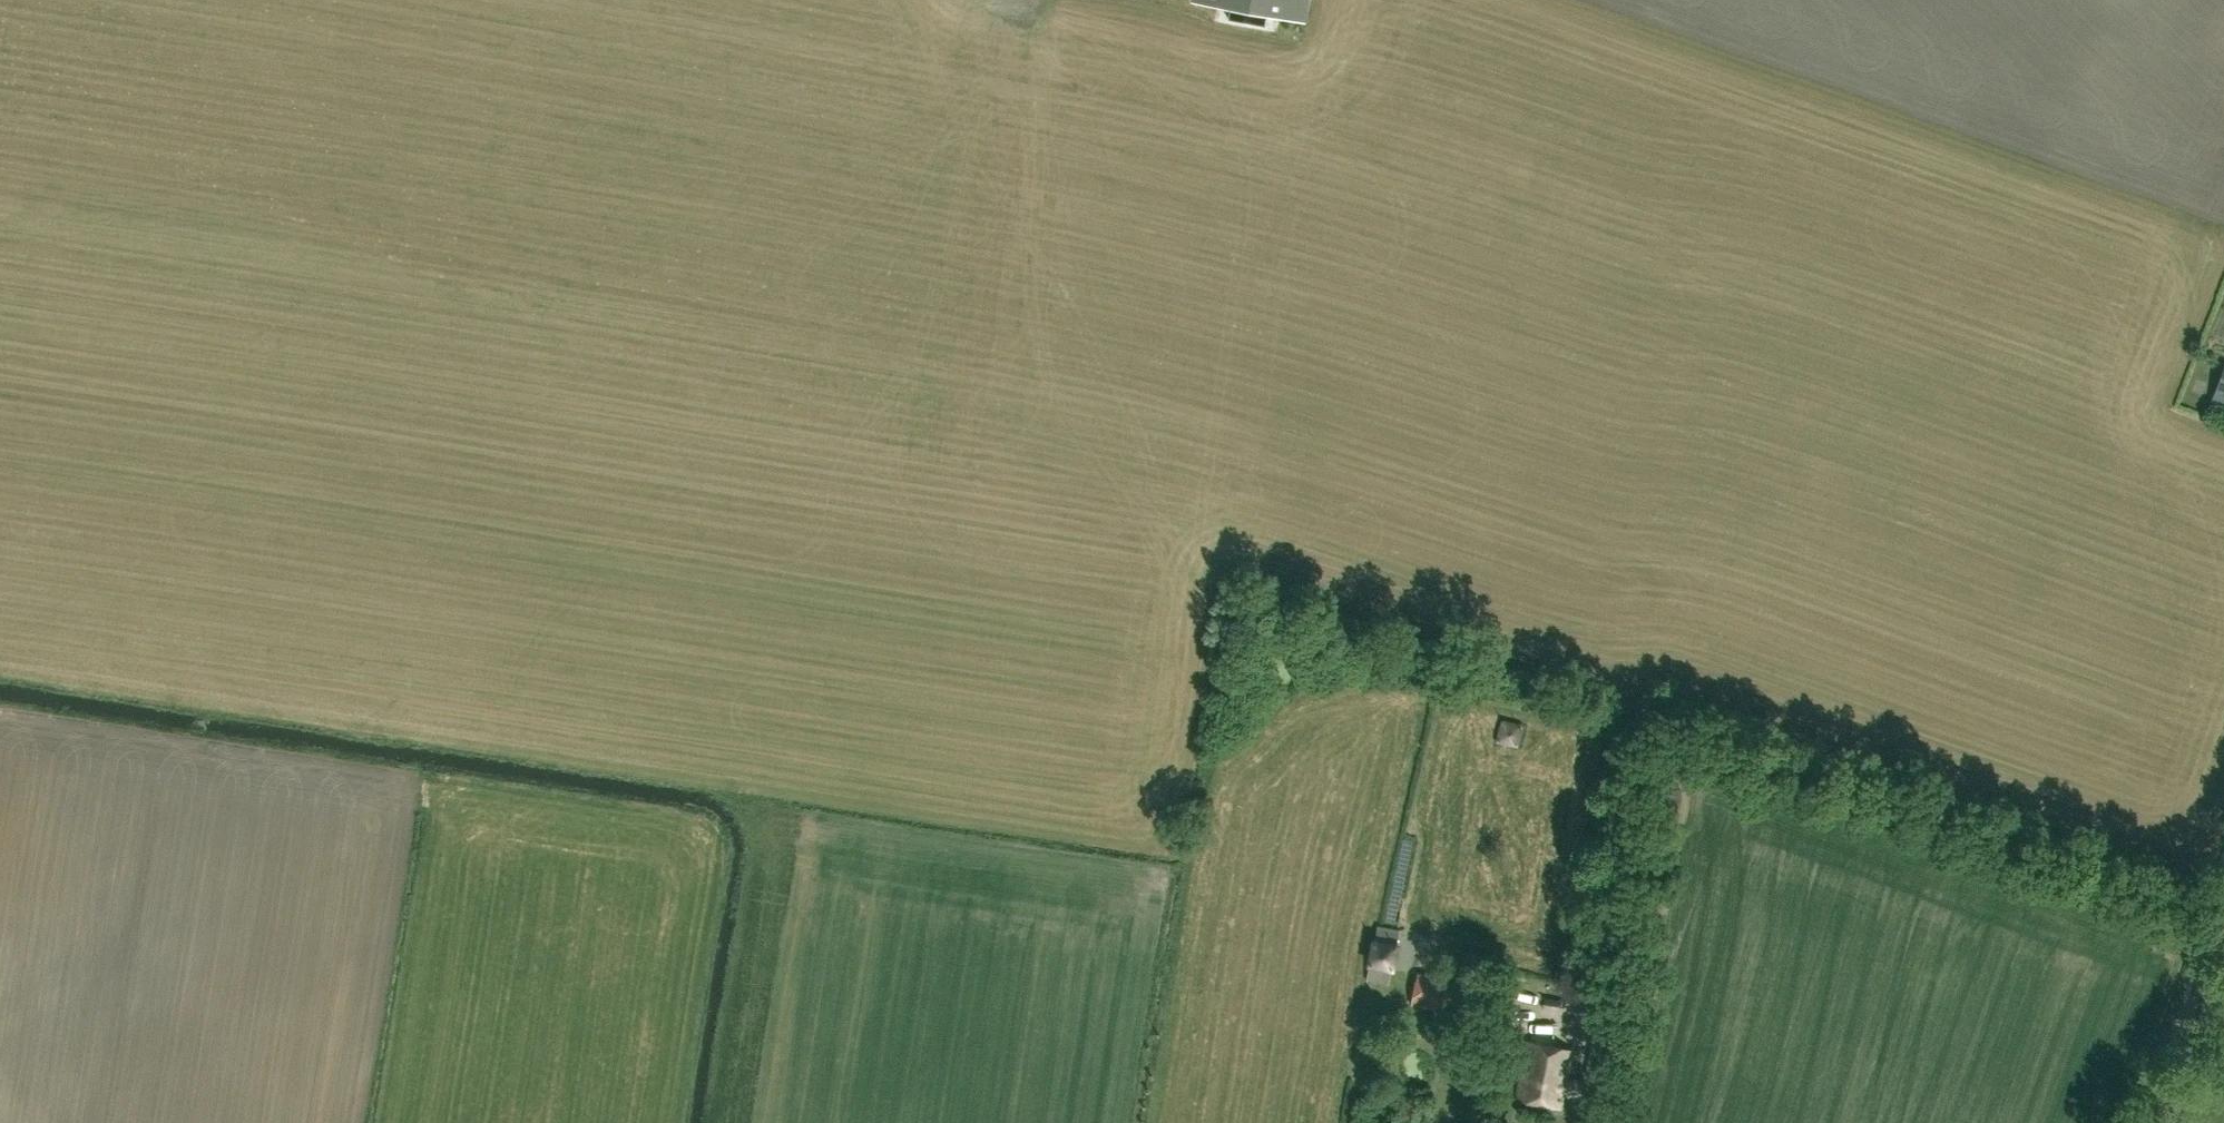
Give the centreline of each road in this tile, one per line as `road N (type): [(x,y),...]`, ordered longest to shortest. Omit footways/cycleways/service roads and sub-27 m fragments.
road 1 (unclassified): [(2151,1122),(2223,912)]

